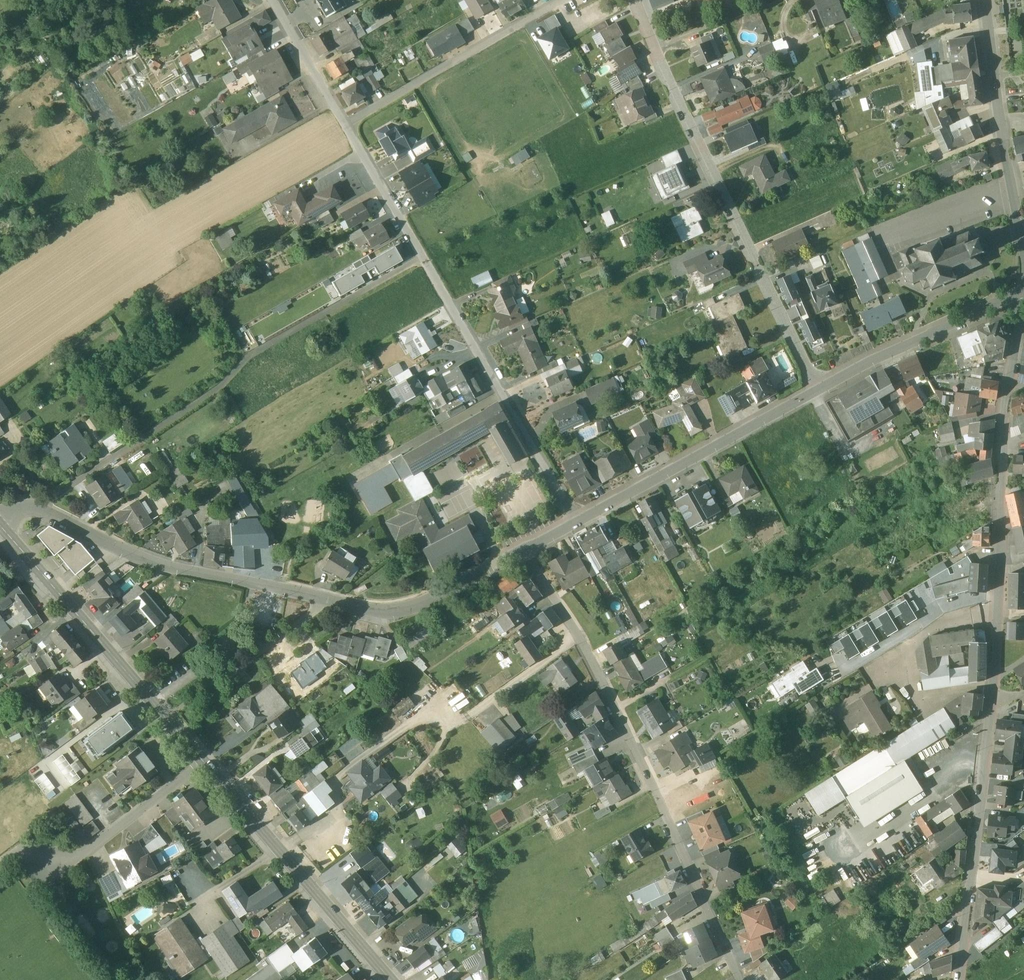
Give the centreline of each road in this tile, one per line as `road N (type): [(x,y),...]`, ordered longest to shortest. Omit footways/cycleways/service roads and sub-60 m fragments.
road 1 (residential): [(1023,307),(1003,414),(998,594),(960,979)]
road 2 (residential): [(523,553),(417,606),(386,611),(139,558),(35,508),(0,520)]
road 3 (residential): [(523,553),(579,637),(741,979)]
road 4 (residential): [(577,523),(344,121)]
road 5 (residential): [(814,390),(634,0)]
road 6 (primary): [(204,763),(0,527)]
road 7 (primary): [(391,979),(204,763)]
road 8 (residential): [(814,390),(577,523)]
road 9 (residential): [(344,121),(559,0)]
road 10 (residential): [(1023,293),(814,390)]
road 11 (residential): [(1019,226),(984,0)]
road 12 (residential): [(204,763),(74,855)]
road 13 (residential): [(344,121),(273,0)]

